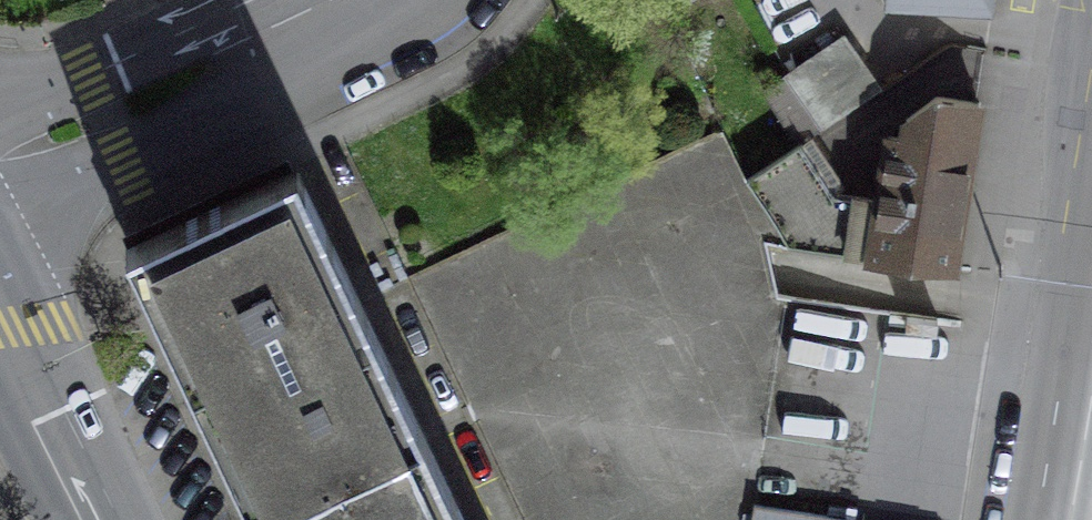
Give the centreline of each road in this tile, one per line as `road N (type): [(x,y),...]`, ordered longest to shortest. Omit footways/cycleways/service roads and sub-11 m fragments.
road 1 (residential): [(332,0),(103,110),(0,144)]
road 2 (primary): [(0,319),(93,519)]
road 3 (tertiary): [(1091,361),(1064,519)]

